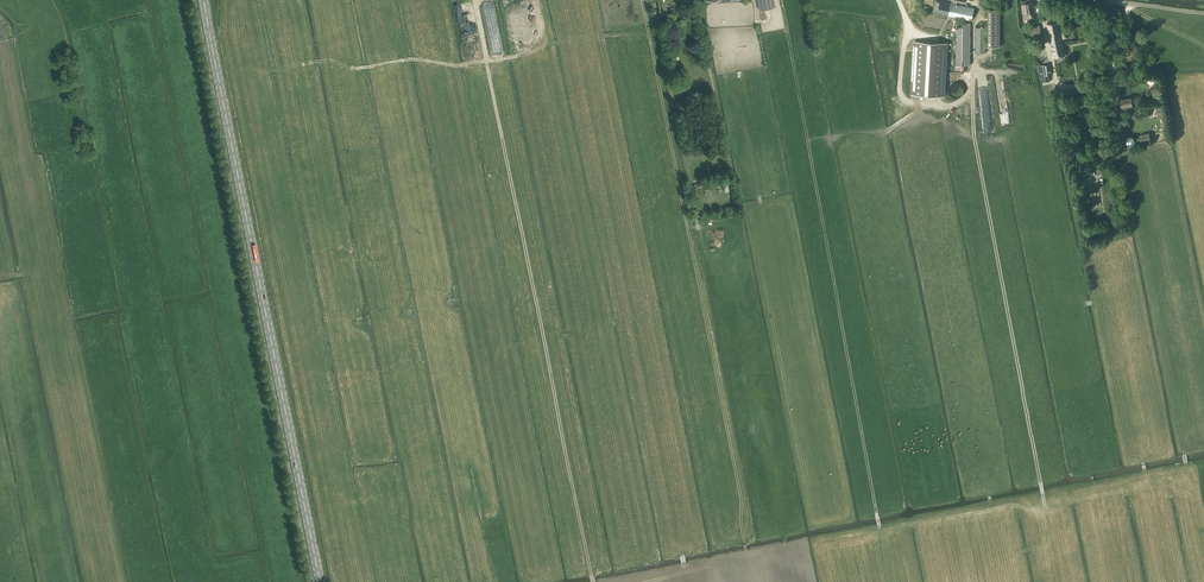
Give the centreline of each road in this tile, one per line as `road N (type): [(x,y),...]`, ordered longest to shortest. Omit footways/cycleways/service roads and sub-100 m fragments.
road 1 (primary): [(320,581),(204,0)]
road 2 (track): [(745,542),(643,0)]
road 3 (track): [(880,526),(782,0)]
road 4 (track): [(592,575),(487,61)]
road 5 (track): [(272,70),(324,59),(456,65),(649,30)]

